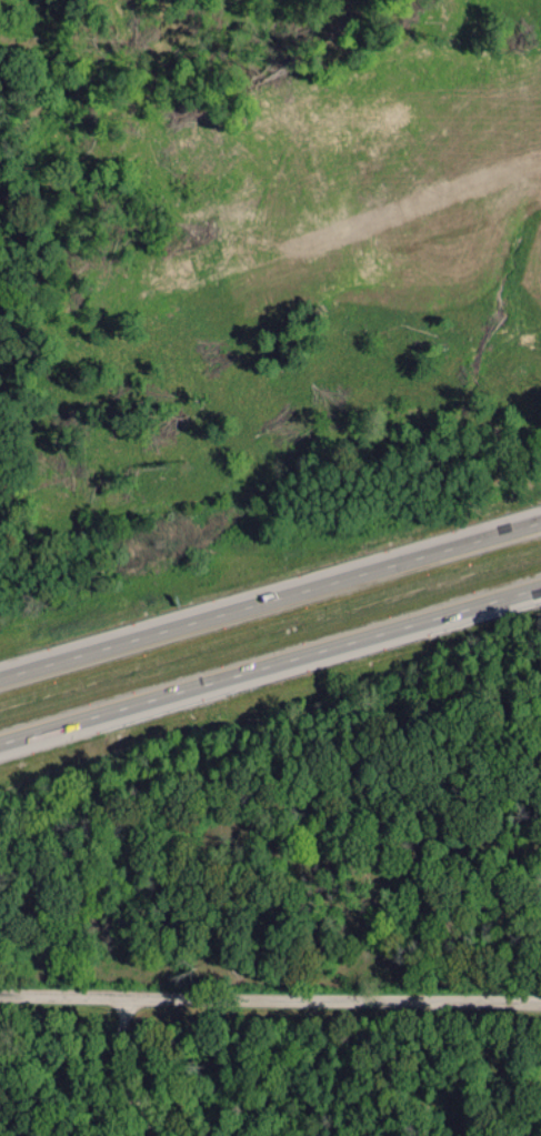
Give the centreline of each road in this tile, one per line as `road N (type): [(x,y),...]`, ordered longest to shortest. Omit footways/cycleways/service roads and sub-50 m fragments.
road 1 (motorway): [(0,745),(540,589)]
road 2 (motorway): [(540,527),(0,682)]
road 3 (residential): [(0,987),(540,995)]

